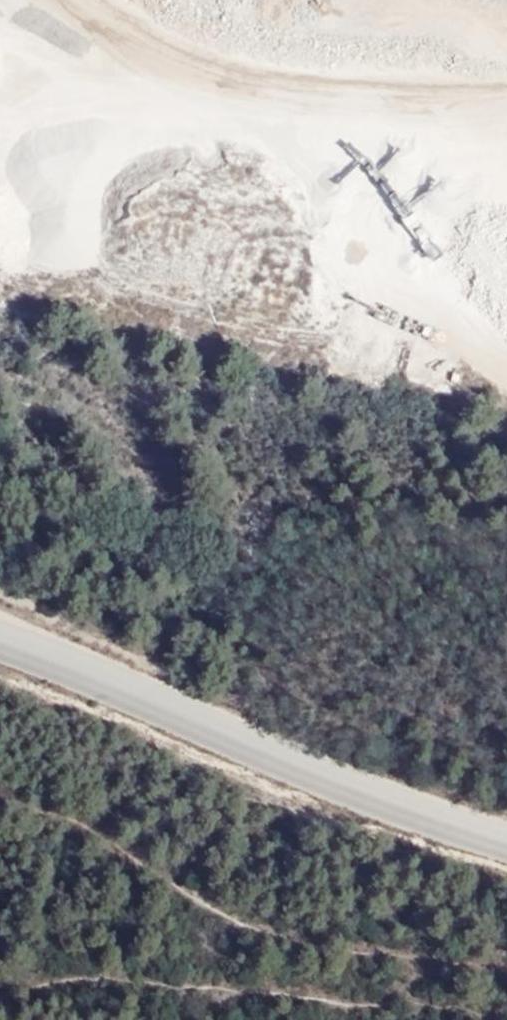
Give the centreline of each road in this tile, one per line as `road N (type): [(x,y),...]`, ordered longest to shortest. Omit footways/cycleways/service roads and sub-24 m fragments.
road 1 (unclassified): [(506,826),(0,642)]

